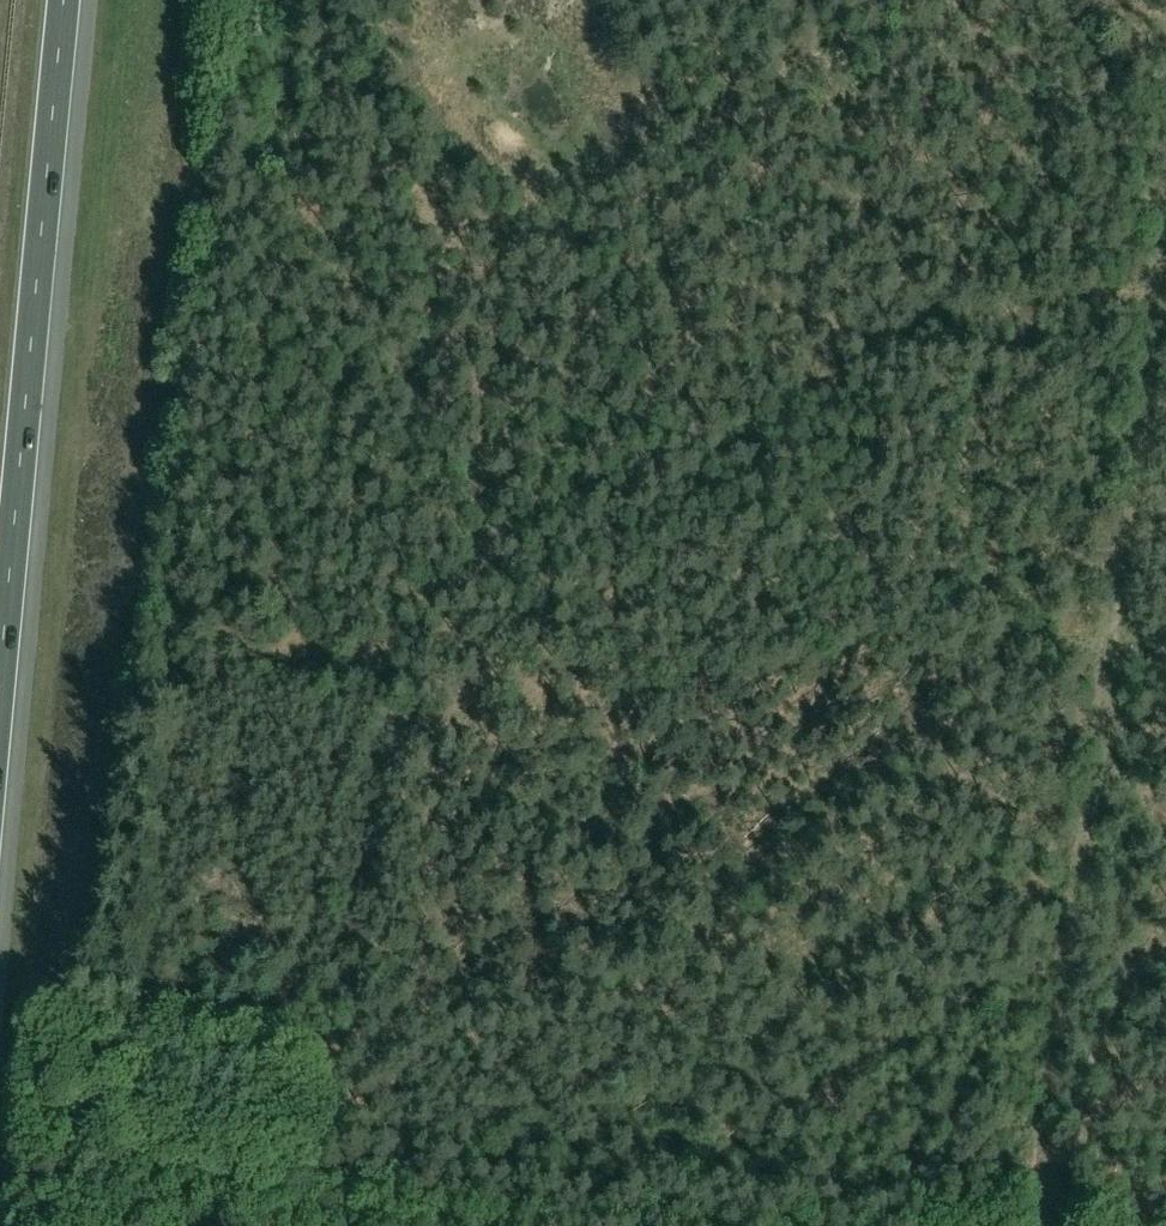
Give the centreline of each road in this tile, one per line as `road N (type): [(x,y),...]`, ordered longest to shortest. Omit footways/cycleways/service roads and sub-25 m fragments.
road 1 (motorway): [(0,669),(65,0)]

